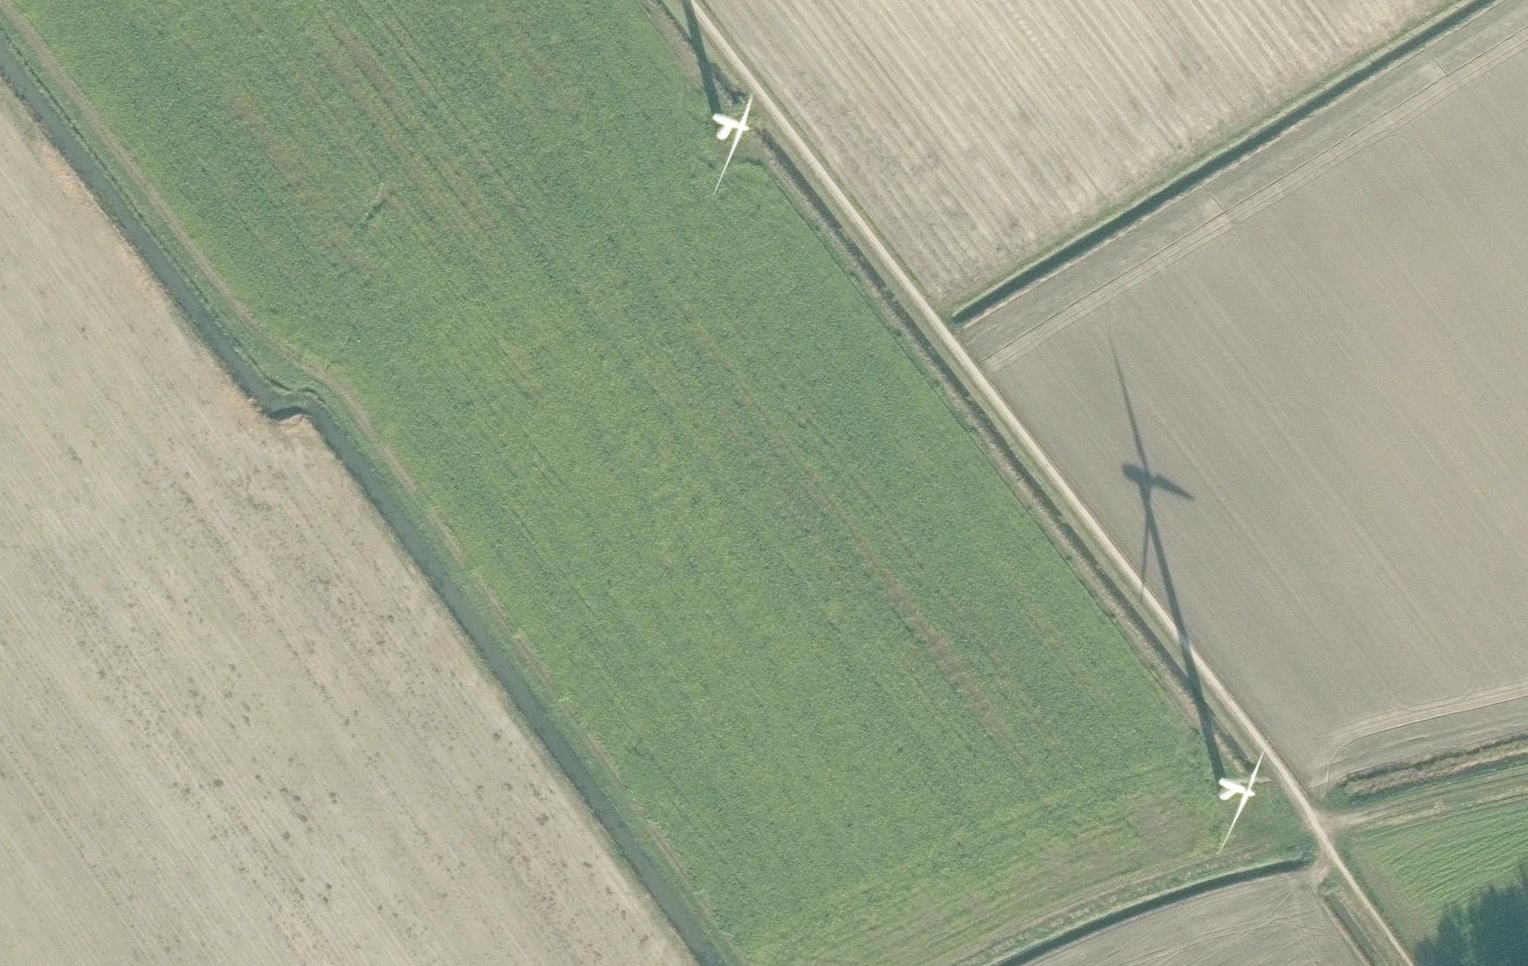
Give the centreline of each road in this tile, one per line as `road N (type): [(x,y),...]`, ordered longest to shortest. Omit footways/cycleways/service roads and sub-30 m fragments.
road 1 (track): [(1527,777),(1350,821)]

